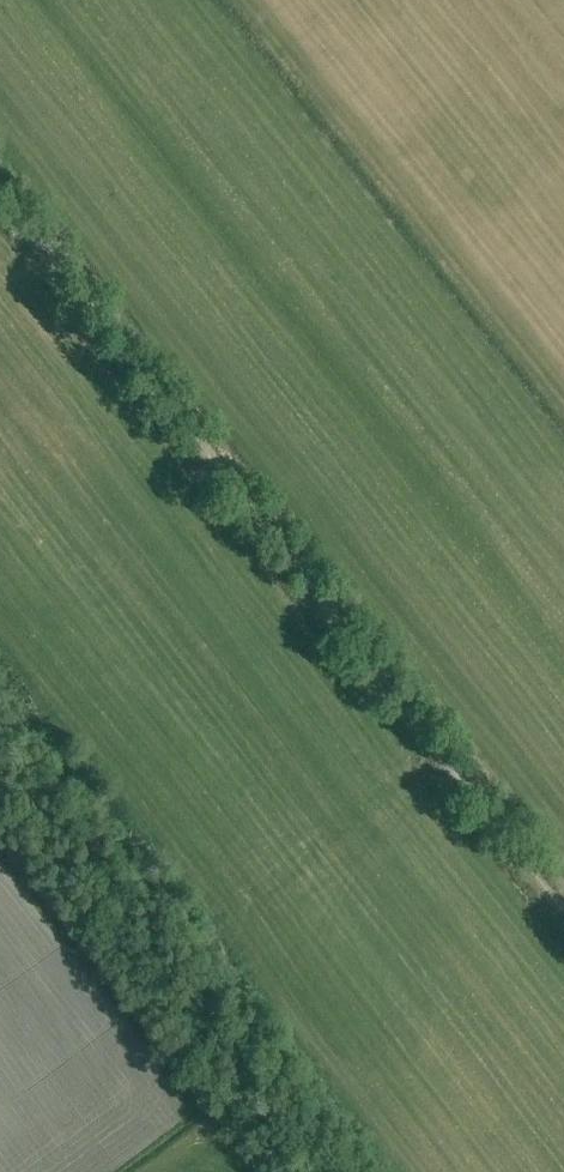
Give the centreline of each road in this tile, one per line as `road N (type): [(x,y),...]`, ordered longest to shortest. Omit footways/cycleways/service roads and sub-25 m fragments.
road 1 (track): [(563,925),(0,202)]

